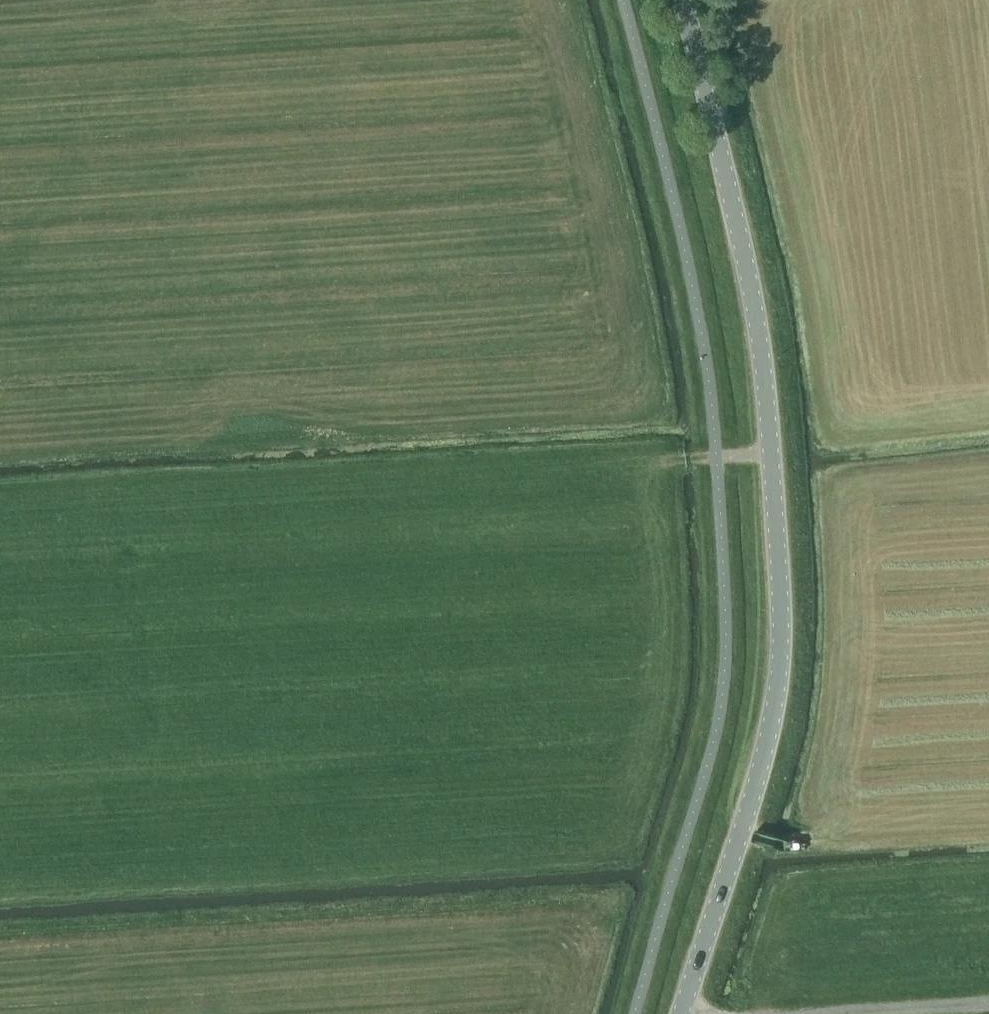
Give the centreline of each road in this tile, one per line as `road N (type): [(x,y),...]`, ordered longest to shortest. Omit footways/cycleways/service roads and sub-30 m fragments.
road 1 (secondary): [(694,45),(763,362),(781,635),(761,768),(681,1013)]
road 2 (track): [(833,1013),(988,1004)]

